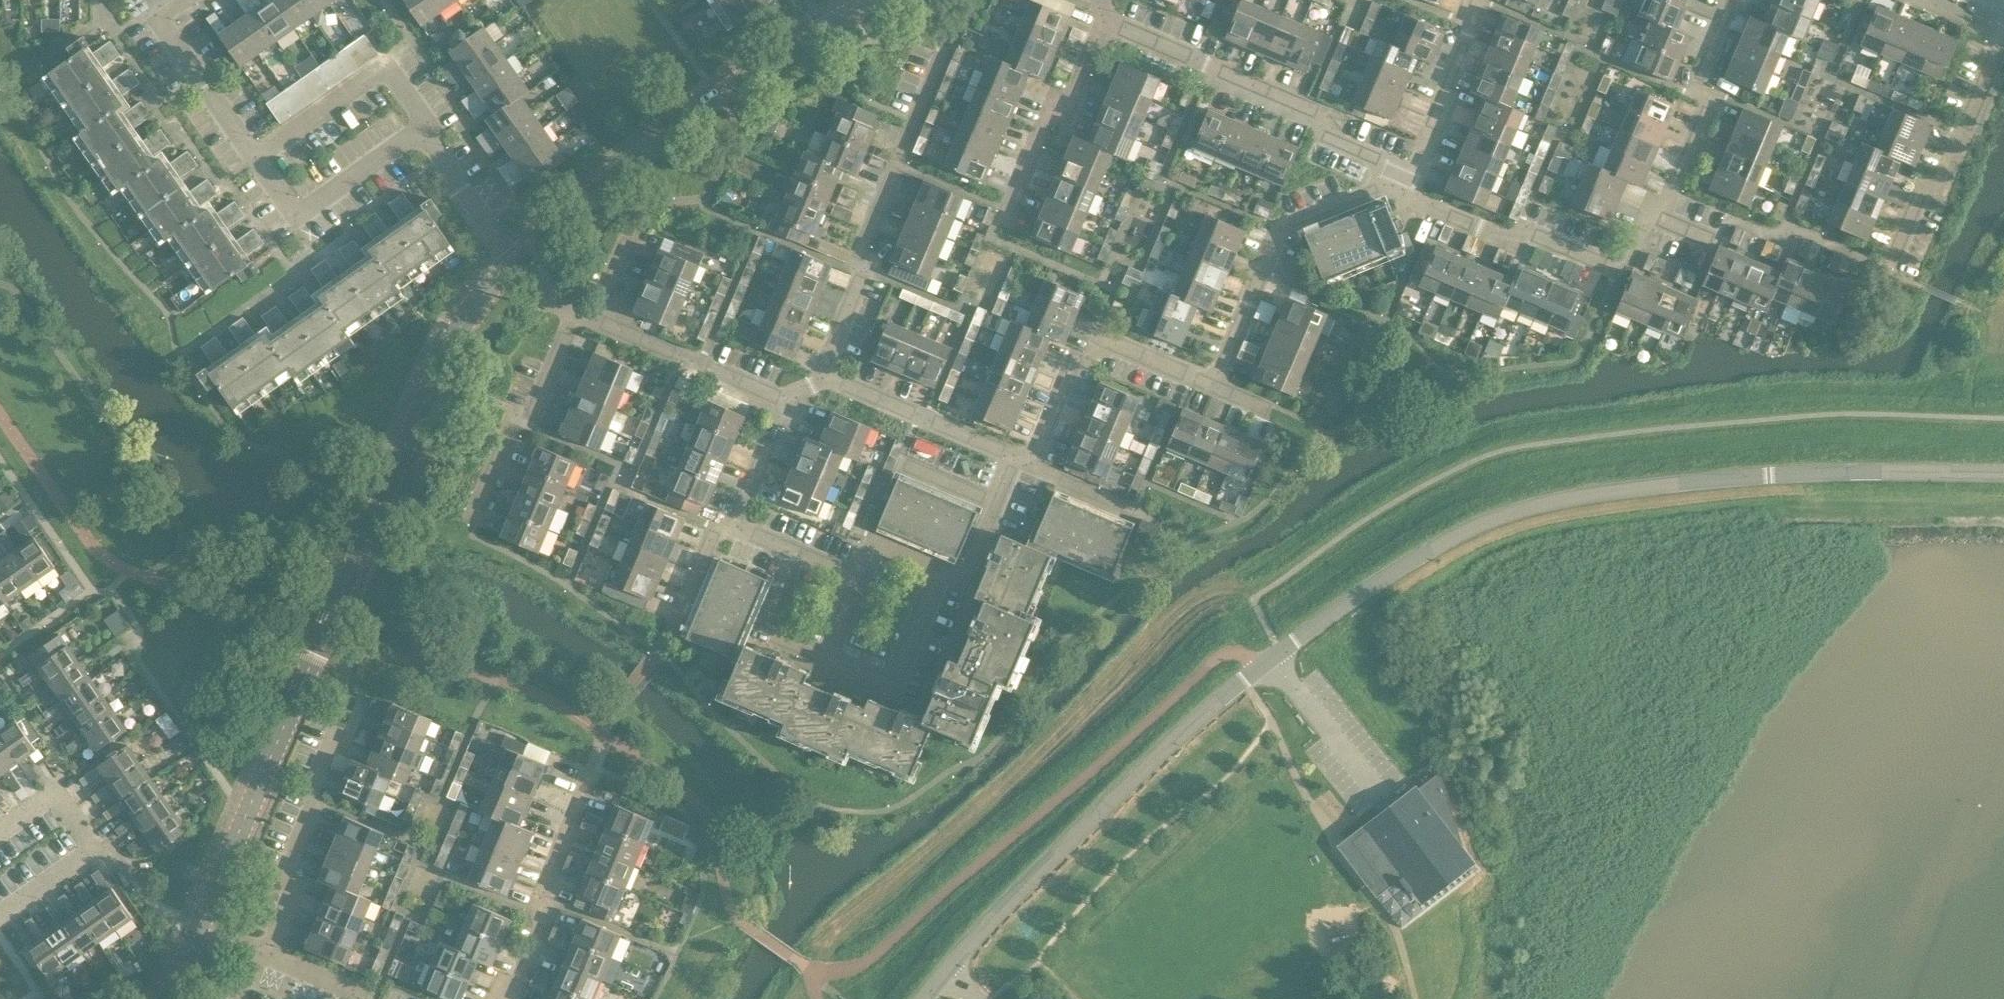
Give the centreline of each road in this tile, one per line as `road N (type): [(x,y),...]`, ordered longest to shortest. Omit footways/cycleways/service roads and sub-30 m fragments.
road 1 (unclassified): [(1272,657),(1418,557),(1544,502),(1812,472),(2003,473)]
road 2 (residential): [(199,927),(440,365),(482,298),(516,263)]
road 3 (residential): [(1660,218),(1705,237),(1720,234),(1727,218),(1771,234),(1799,229),(1888,271),(1922,192),(1947,175),(2003,36)]
road 4 (residential): [(516,263),(718,96),(871,0)]
road 5 (residential): [(946,969),(1106,804),(1244,681)]
road 6 (residential): [(820,382),(857,287),(861,251),(942,60)]
road 7 (residential): [(1403,172),(1343,144),(1297,106),(1107,19)]
road 8 (residential): [(1660,218),(1643,224),(1628,256),(1615,264),(1537,237),(1496,236),(1396,188)]
road 9 (residential): [(1396,188),(1279,231),(1212,386)]
road 10 (residential): [(1037,465),(1091,334),(1212,386)]
road 11 (residential): [(495,998),(524,974),(544,922),(542,896),(590,778)]
road 12 (residential): [(1660,218),(1707,111),(1700,85),(1735,0)]
road 13 (residential): [(256,156),(296,217),(428,126)]
road 14 (residential): [(428,126),(388,67),(256,156)]
road 15 (residential): [(1005,220),(1047,123),(1075,98),(1107,19)]
road 16 (residential): [(475,516),(513,429),(534,413),(573,318)]
road 17 (residential): [(1012,455),(843,384),(820,382)]
road 18 (residential): [(787,398),(596,320)]
road 19 (residential): [(945,574),(896,690),(823,659)]
road 20 (residential): [(188,0),(160,20),(256,156)]
road 21 (residential): [(1403,172),(1419,161),(1449,99),(1476,21),(1474,0)]
road 22 (residential): [(0,913),(96,846),(58,792)]
road 23 (residential): [(267,954),(314,797)]
road 24 (residential): [(516,263),(428,126)]
road 25 (unclassified): [(1370,780),(1272,657)]
road 26 (residential): [(800,553),(767,636),(823,659)]
road 27 (residential): [(787,398),(733,525)]
road 28 (residential): [(596,320),(648,203)]

